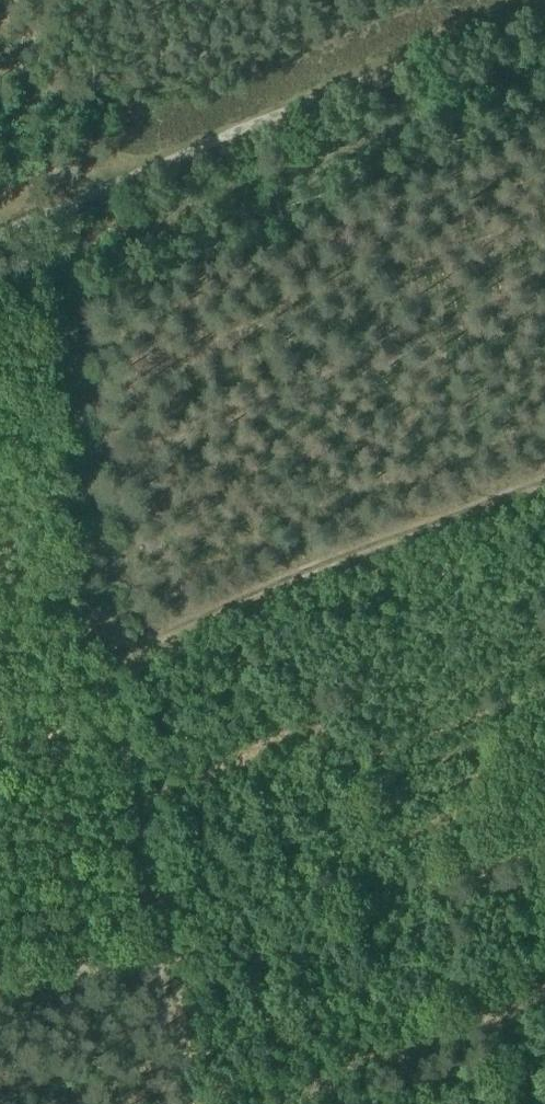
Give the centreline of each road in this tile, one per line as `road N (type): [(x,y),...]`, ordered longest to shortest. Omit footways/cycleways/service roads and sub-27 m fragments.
road 1 (track): [(187,1103),(126,771),(60,270)]
road 2 (track): [(544,6),(0,227)]
road 3 (track): [(107,647),(544,483)]

